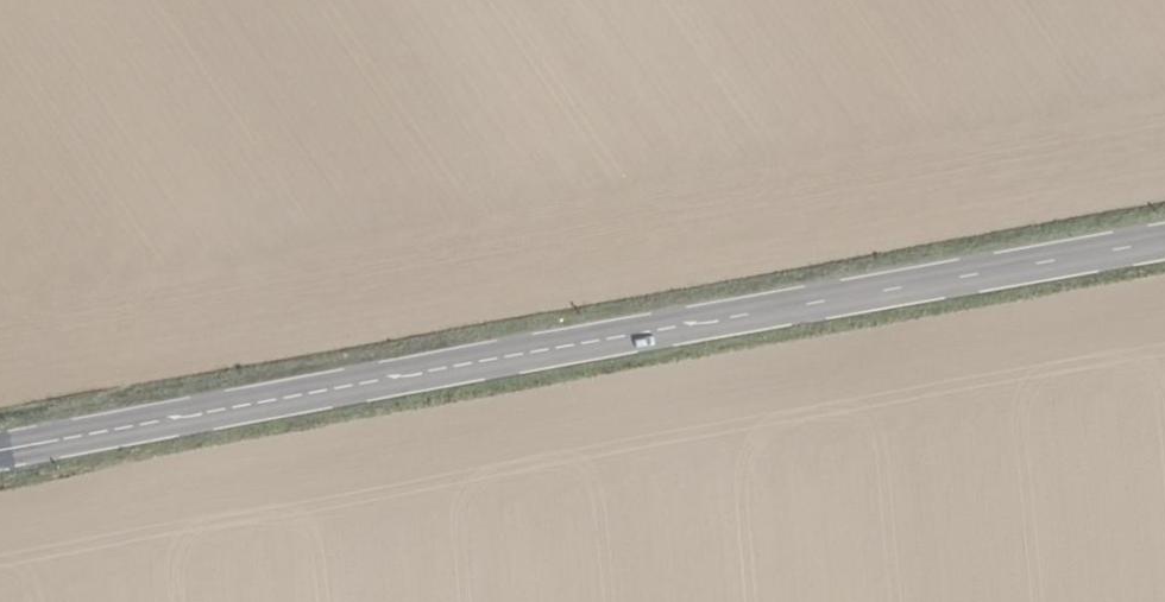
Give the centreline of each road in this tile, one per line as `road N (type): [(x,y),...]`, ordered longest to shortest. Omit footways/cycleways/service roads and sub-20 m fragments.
road 1 (secondary): [(1164,242),(0,453)]

